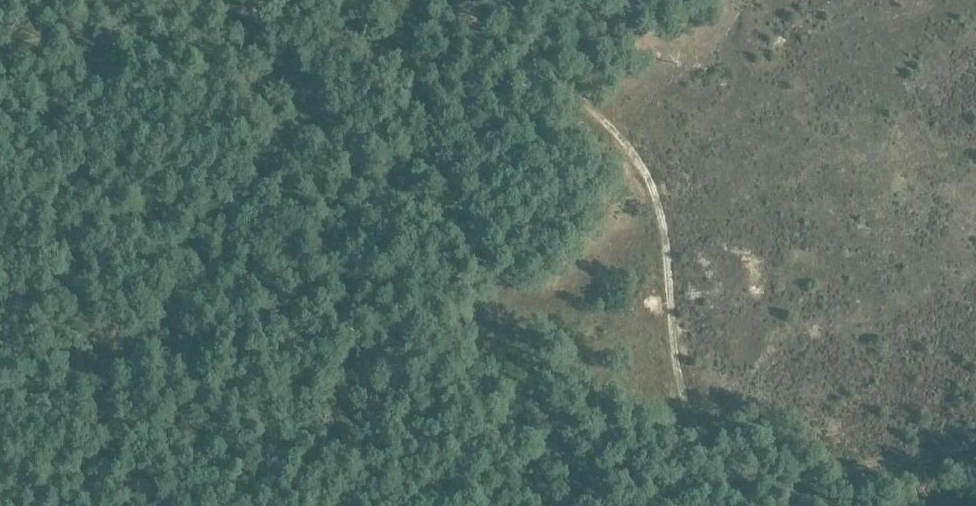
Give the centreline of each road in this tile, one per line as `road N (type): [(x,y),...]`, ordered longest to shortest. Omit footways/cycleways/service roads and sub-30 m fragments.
road 1 (track): [(975,443),(737,492)]

